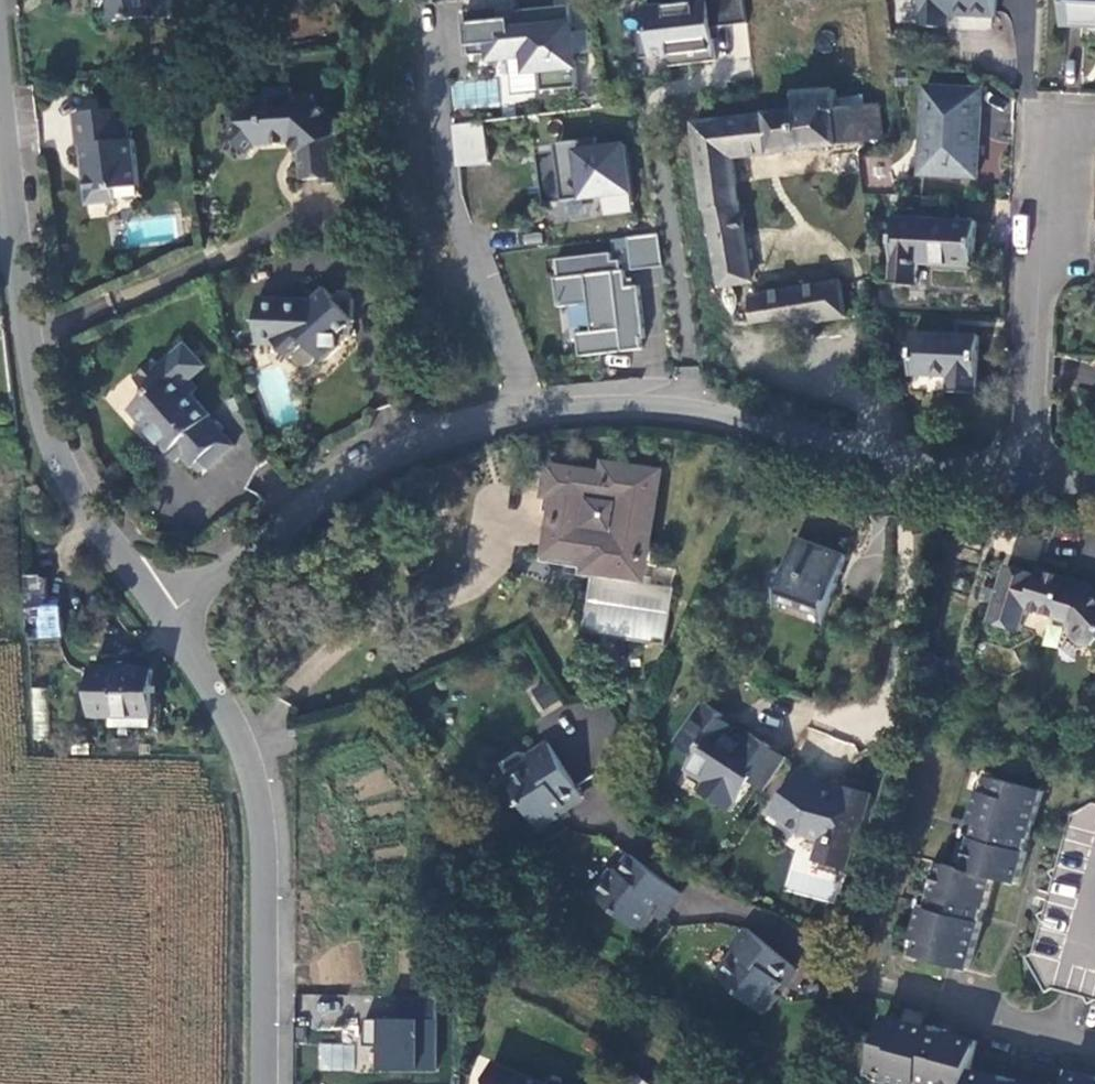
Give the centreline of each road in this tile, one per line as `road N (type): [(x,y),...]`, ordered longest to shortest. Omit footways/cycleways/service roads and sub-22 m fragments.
road 1 (residential): [(173,614),(369,466),(451,435),(585,405),(1027,483)]
road 2 (unclassified): [(0,50),(36,365),(56,444),(100,525),(173,614)]
road 3 (residential): [(1094,1048),(820,963),(781,933),(691,886),(628,835),(599,791)]
road 4 (residential): [(173,614),(247,736),(266,795),(275,924),(270,1083)]
road 5 (residential): [(1027,483),(1048,161),(1073,134)]

